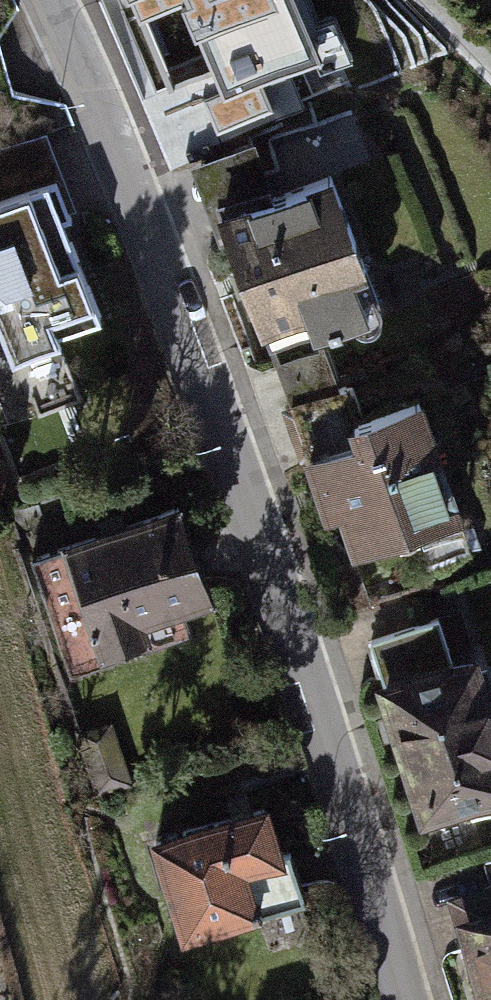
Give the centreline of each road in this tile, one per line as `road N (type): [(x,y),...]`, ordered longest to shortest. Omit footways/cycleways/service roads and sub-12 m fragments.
road 1 (residential): [(54,0),(114,131),(271,567),(404,999)]

